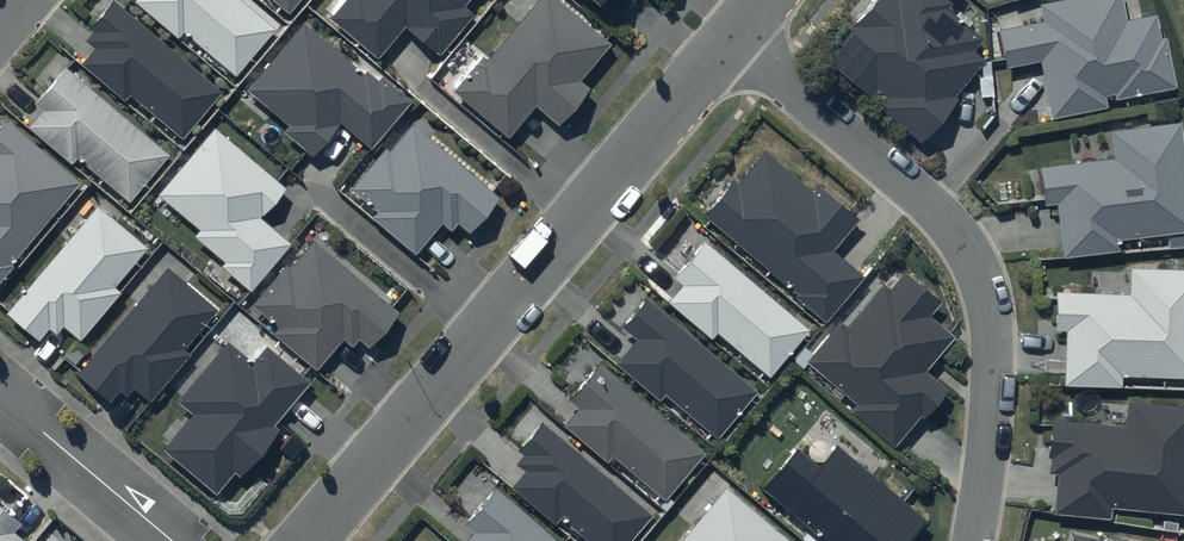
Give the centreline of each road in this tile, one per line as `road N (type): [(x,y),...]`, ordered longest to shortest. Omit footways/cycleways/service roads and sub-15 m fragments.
road 1 (residential): [(304,540),(734,35)]
road 2 (residential): [(734,35),(931,205),(976,265),(989,303),(993,363),(974,540)]
road 3 (residential): [(0,395),(172,540)]

